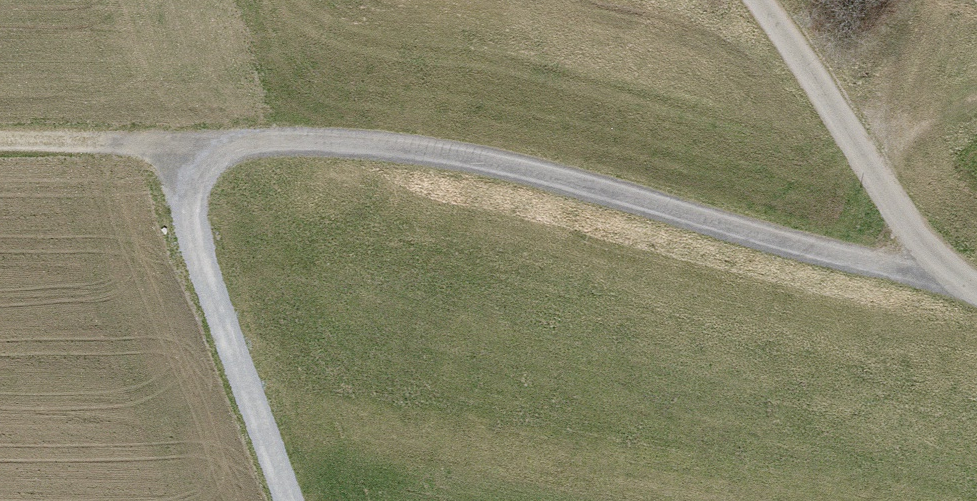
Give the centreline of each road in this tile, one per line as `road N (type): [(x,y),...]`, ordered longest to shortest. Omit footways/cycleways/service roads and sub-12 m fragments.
road 1 (track): [(293,500),(183,207),(211,143),(409,153),(947,285)]
road 2 (track): [(763,0),(947,285),(976,298)]
road 3 (track): [(211,143),(0,141)]

